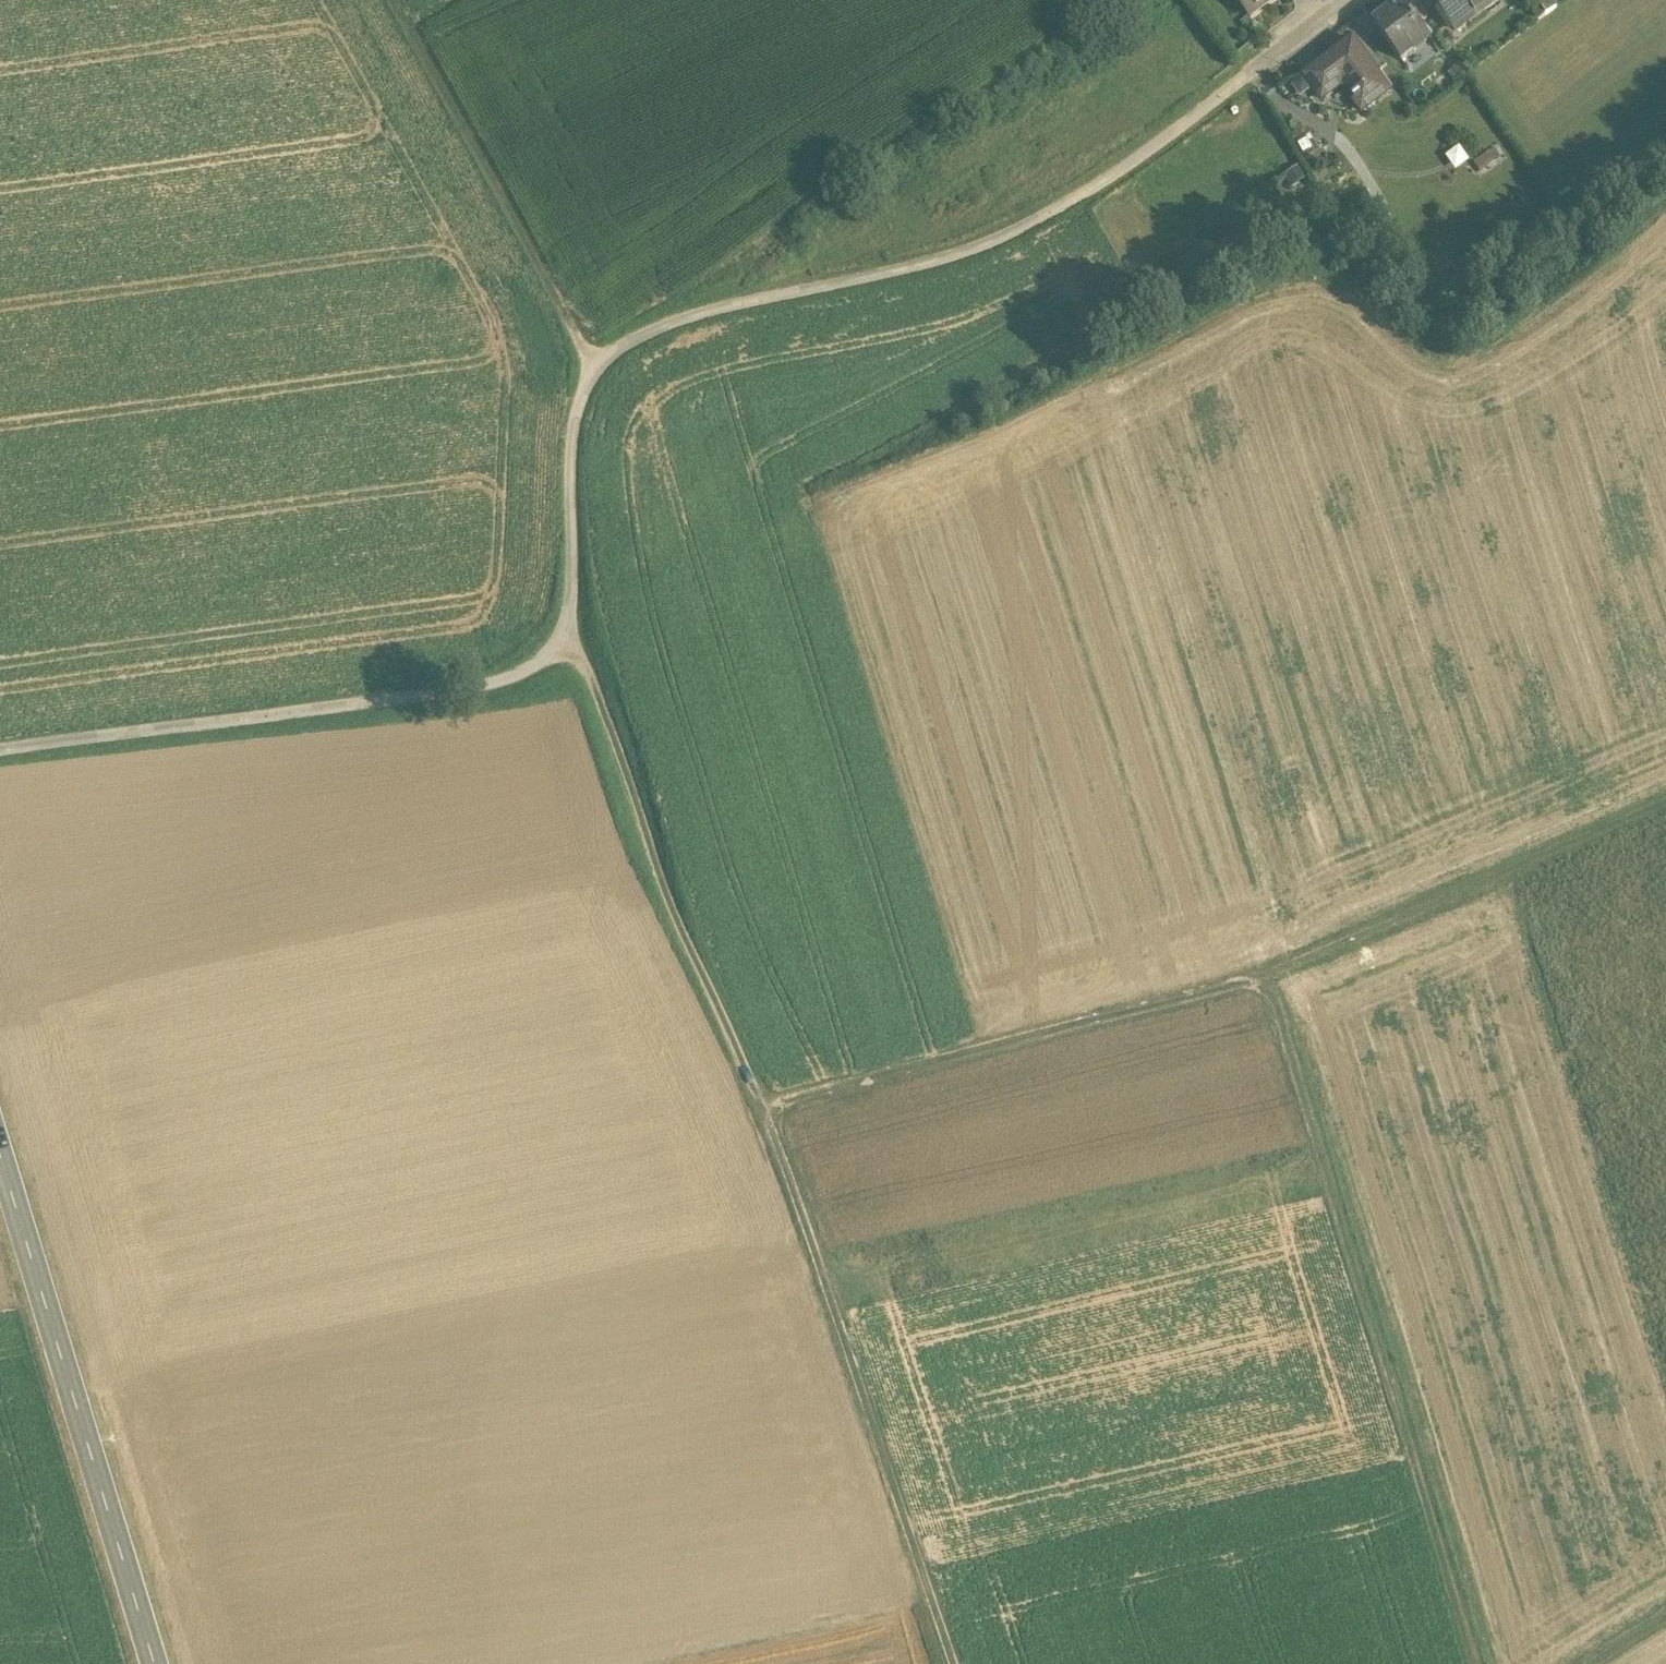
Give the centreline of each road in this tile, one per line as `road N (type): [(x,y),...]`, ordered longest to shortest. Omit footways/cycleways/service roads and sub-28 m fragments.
road 1 (track): [(568,646),(583,656),(663,896),(766,1108),(1266,982),(1478,1663)]
road 2 (track): [(0,752),(457,691),(509,679),(546,658),(568,646),(576,415),(609,351),(649,326),(717,305),(990,237),(1104,174),(1242,71)]
road 3 (track): [(957,1663),(766,1108)]
road 4 (secondary): [(153,1663),(0,1162)]
road 5 (track): [(1266,982),(1665,812)]
road 6 (track): [(394,0),(595,367)]

